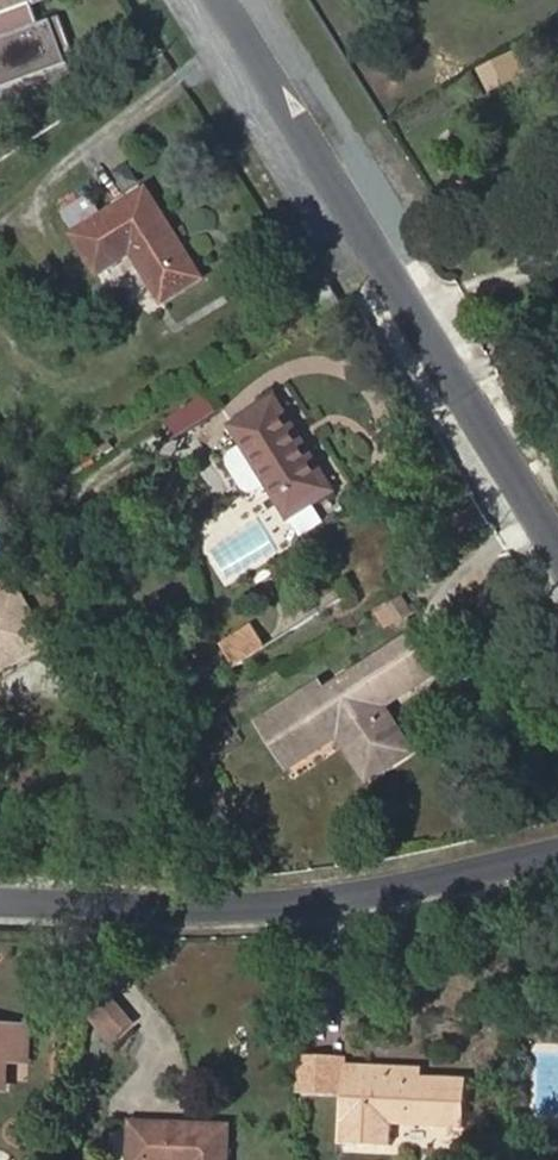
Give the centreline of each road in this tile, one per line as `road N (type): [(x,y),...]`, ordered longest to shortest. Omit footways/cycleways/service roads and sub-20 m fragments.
road 1 (residential): [(223,0),(557,546)]
road 2 (residential): [(0,905),(179,911),(323,902),(557,853)]

